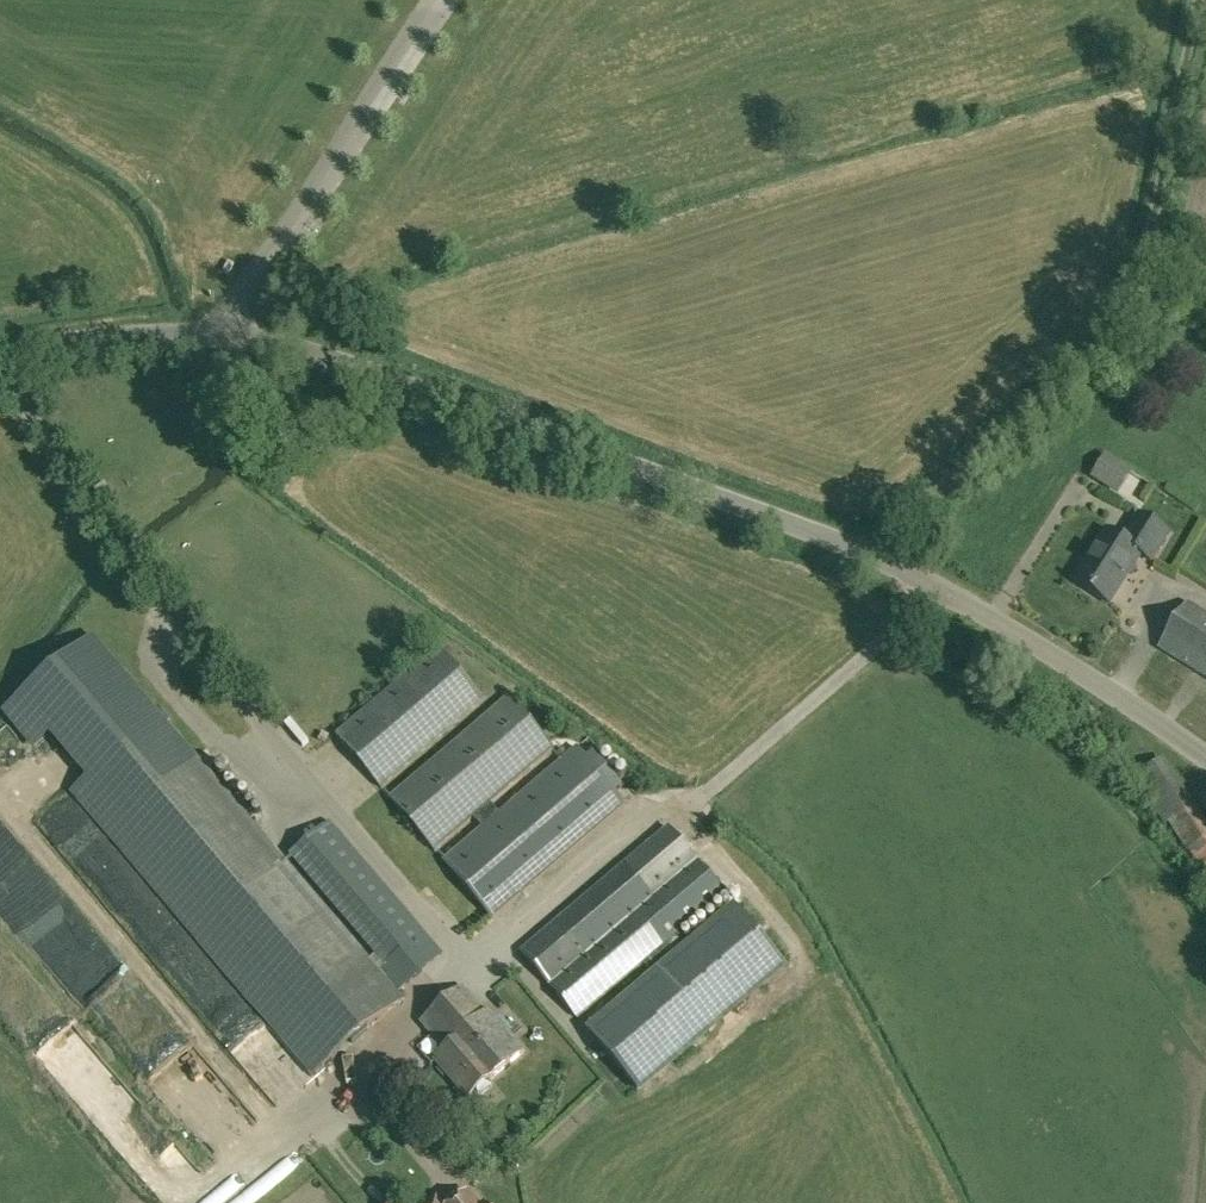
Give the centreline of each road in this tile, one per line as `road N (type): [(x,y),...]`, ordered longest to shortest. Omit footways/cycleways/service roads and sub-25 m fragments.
road 1 (unclassified): [(1205,761),(1025,641),(869,558),(293,349),(214,339)]
road 2 (track): [(869,558),(919,481),(1049,386),(1106,310),(1147,236),(1199,0)]
road 3 (unclassified): [(284,752),(0,376)]
road 4 (unclassified): [(0,357),(137,335),(214,339)]

